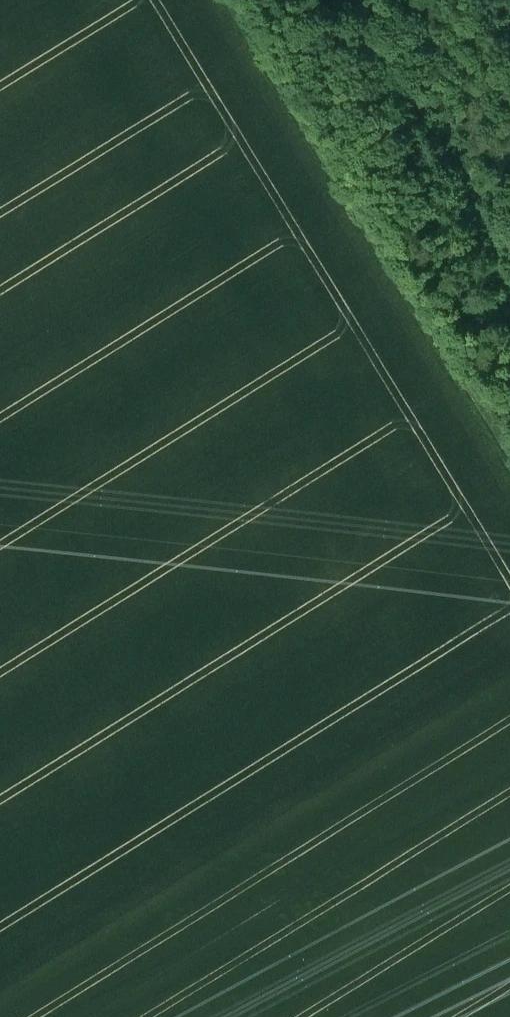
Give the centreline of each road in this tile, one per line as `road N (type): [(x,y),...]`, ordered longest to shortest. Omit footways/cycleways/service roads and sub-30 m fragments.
road 1 (track): [(509,457),(228,0)]

